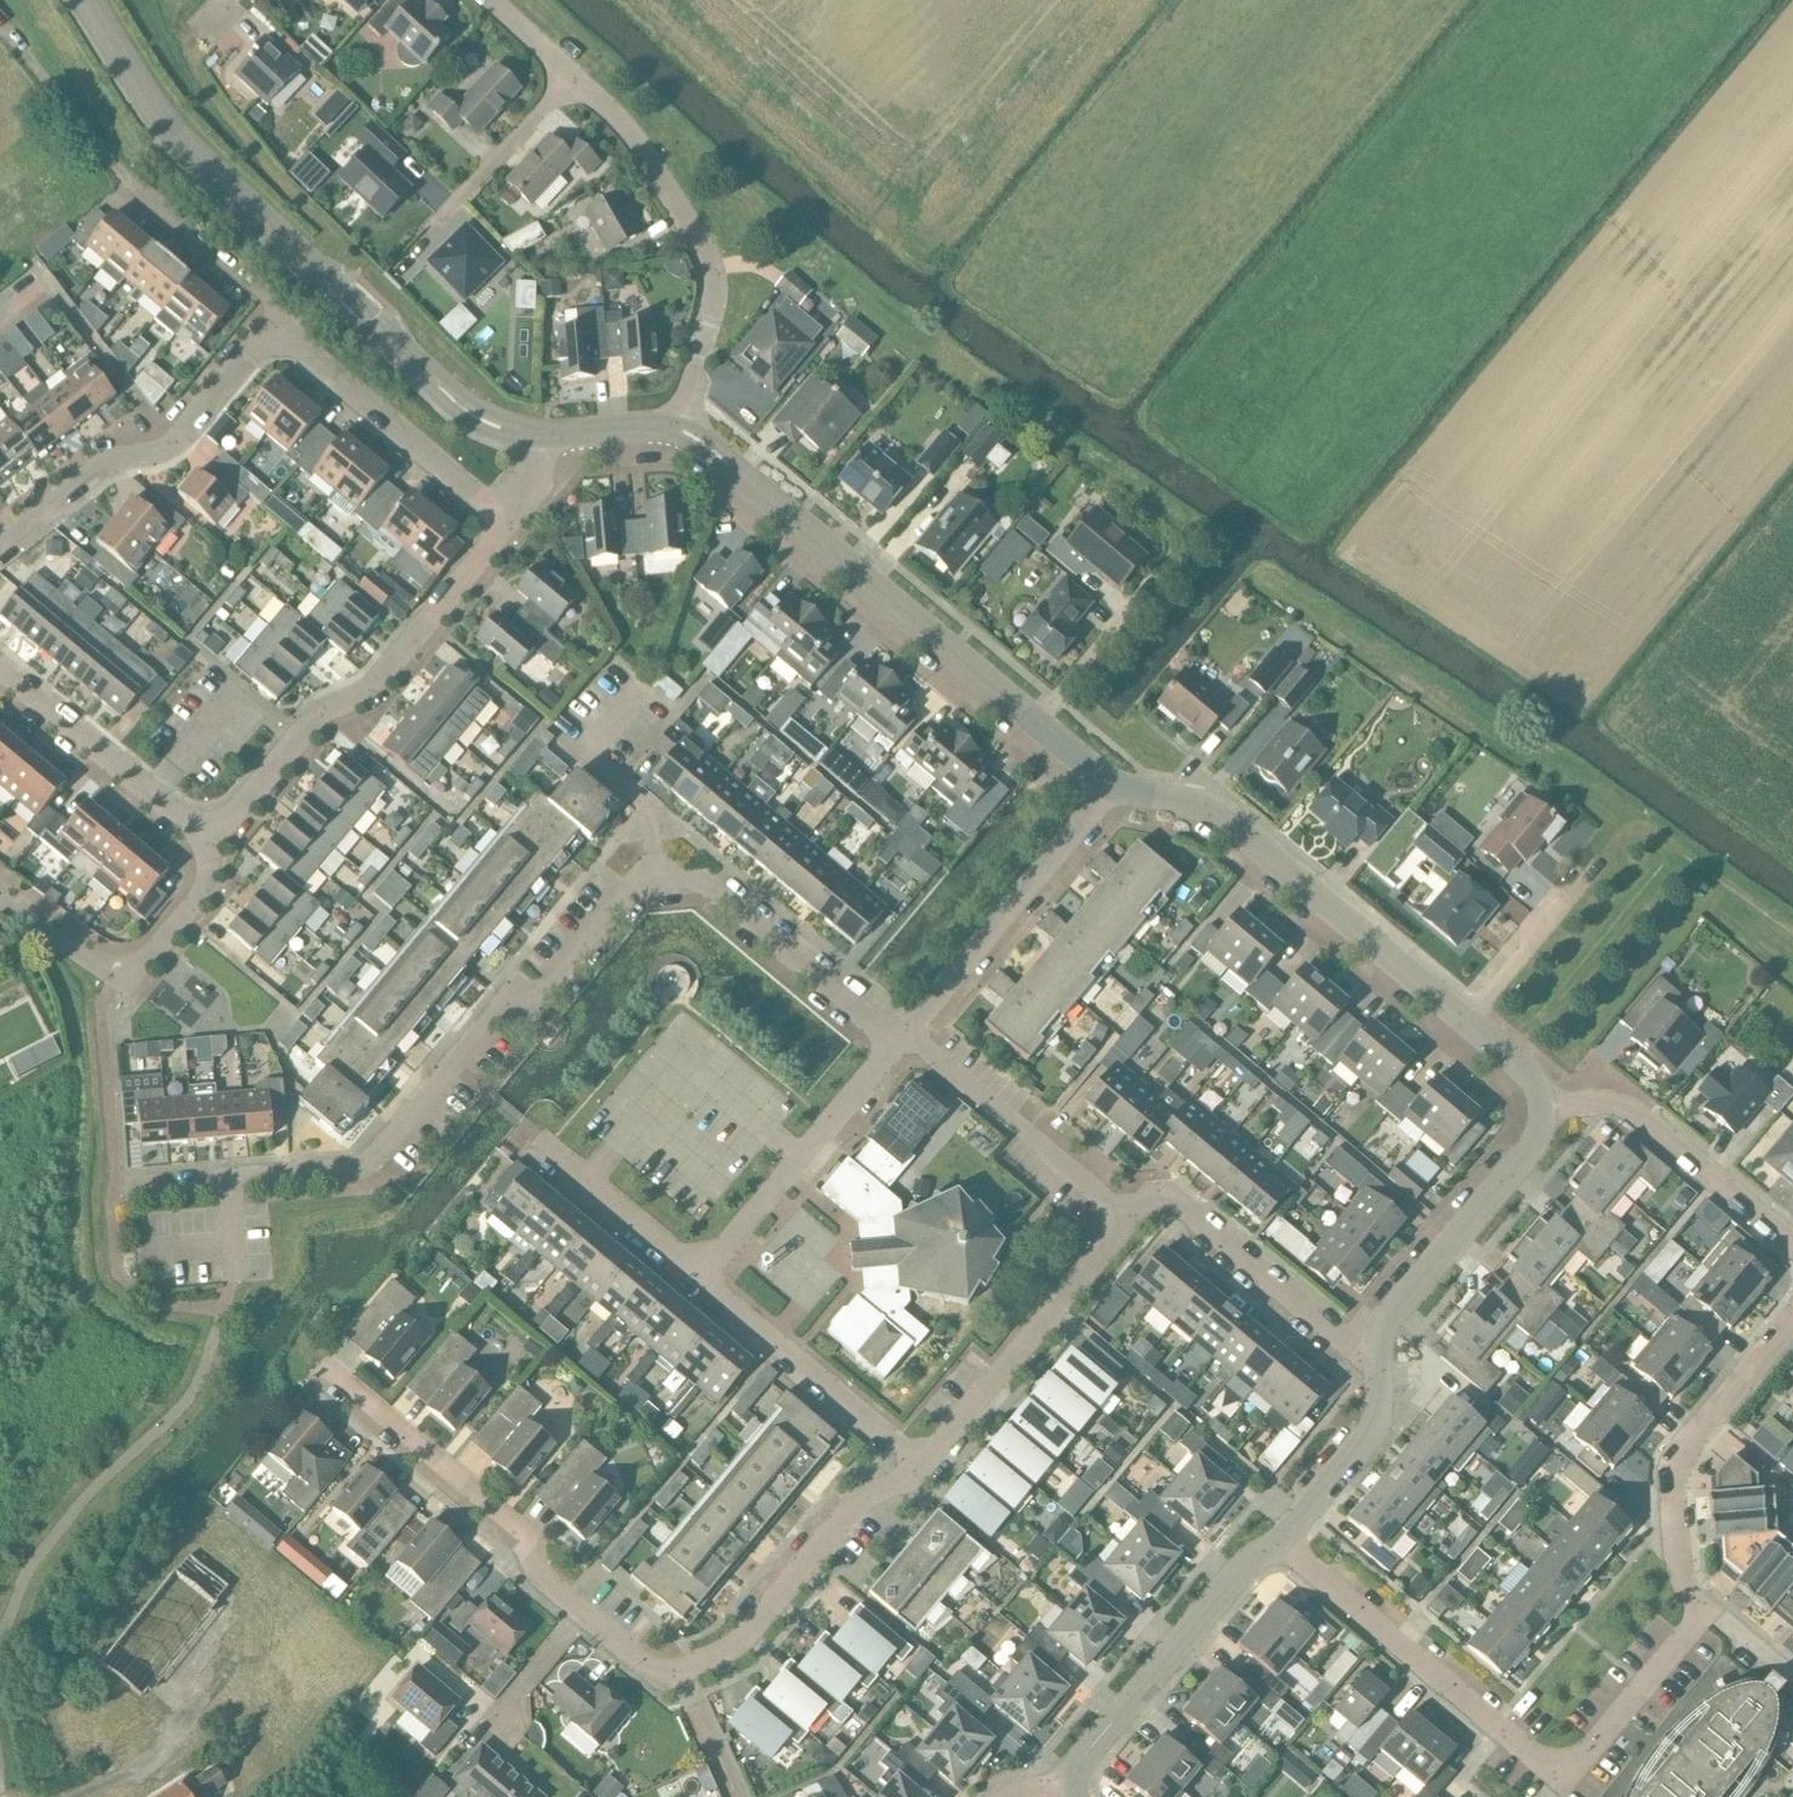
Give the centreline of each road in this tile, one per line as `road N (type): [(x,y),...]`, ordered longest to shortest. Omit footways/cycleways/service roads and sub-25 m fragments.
road 1 (residential): [(650,876),(471,1046),(386,1142),(317,1170),(114,1189)]
road 2 (residential): [(537,435),(484,421),(452,397),(176,136),(86,0)]
road 3 (residential): [(1106,787),(679,429)]
road 4 (residential): [(575,1609),(642,1663),(677,1672),(738,1645),(850,1513),(917,1461)]
road 5 (unclassified): [(203,829),(308,719),(364,690),(501,521)]
road 6 (residential): [(1455,1021),(1189,798),(1106,787)]
road 7 (unclassified): [(679,429),(716,290),(713,265),(655,174),(571,78)]
road 8 (residential): [(1560,1778),(1280,1545)]
road 9 (residential): [(0,546),(101,462),(168,446),(280,327)]
road 10 (residential): [(331,1369),(530,1537),(537,1574),(575,1609)]
road 11 (residential): [(1702,1615),(1673,1553),(1671,1486),(1693,1433),(1792,1323)]
road 12 (residential): [(1056,1789),(1246,1565),(1280,1545)]
road 13 (residential): [(890,1034),(1106,787)]
road 14 (residential): [(917,1461),(937,1454),(1128,1220)]
road 15 (residential): [(1375,1361),(1383,1326),(1405,1294),(1556,1110)]
road 16 (residential): [(1375,1361),(1181,1204),(1143,1205),(1128,1220)]
road 17 (residential): [(702,1274),(890,1034)]
road 18 (residential): [(1128,1220),(890,1034)]
road 19 (residential): [(890,1034),(684,870),(650,876)]
road 20 (unclassified): [(280,327),(501,521)]
road 21 (residential): [(1792,1246),(1625,1103),(1556,1110)]
road 22 (residential): [(917,1461),(702,1274)]
road 23 (residential): [(203,829),(0,670)]
road 24 (residential): [(1455,1021),(1590,849)]
road 25 (unclassified): [(122,182),(269,297),(280,327)]
road 26 (residential): [(1280,1545),(1377,1426),(1375,1361)]
road 27 (residential): [(1560,1778),(1702,1615)]
road 28 (residential): [(534,1138),(702,1274)]
road 29 (residential): [(571,78),(427,232)]
road 30 (residential): [(650,876),(627,786),(591,753),(627,708)]
road 31 (unclassified): [(122,979),(203,888),(203,829)]
road 32 (residential): [(122,979),(0,903)]
road 33 (residential): [(679,429),(537,435)]
road 34 (residential): [(1556,1110),(1455,1021)]
road 35 (residential): [(498,1716),(575,1609)]

